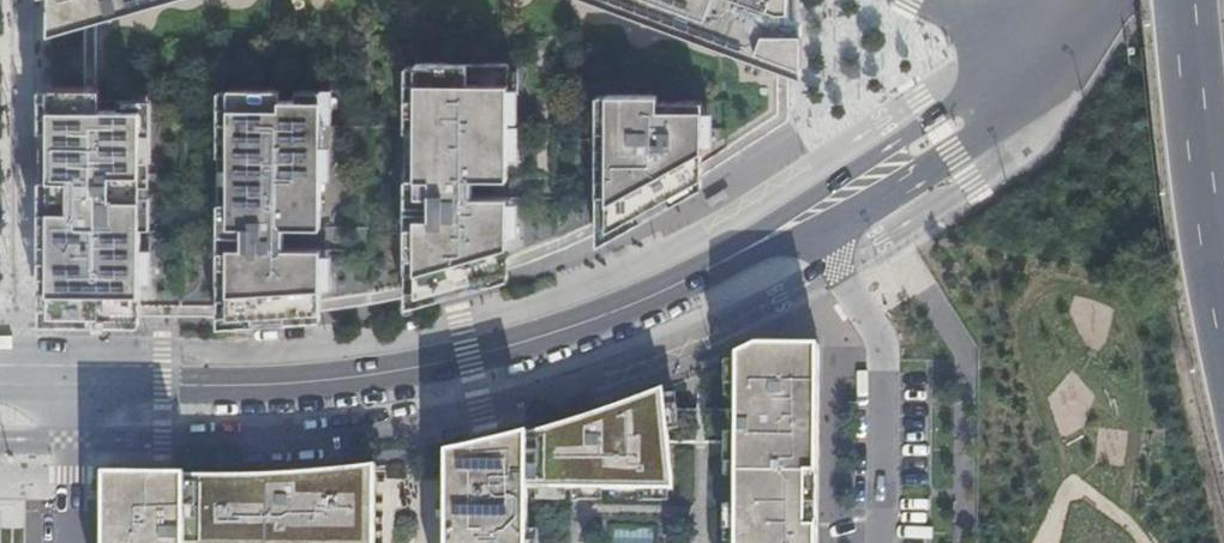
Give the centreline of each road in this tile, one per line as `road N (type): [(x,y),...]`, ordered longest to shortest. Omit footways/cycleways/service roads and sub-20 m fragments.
road 1 (secondary): [(83,384),(309,384),(468,359),(560,330),(780,229),(942,132),(1063,24)]
road 2 (trunk): [(1186,0),(1223,318)]
road 3 (residential): [(80,542),(83,384)]

